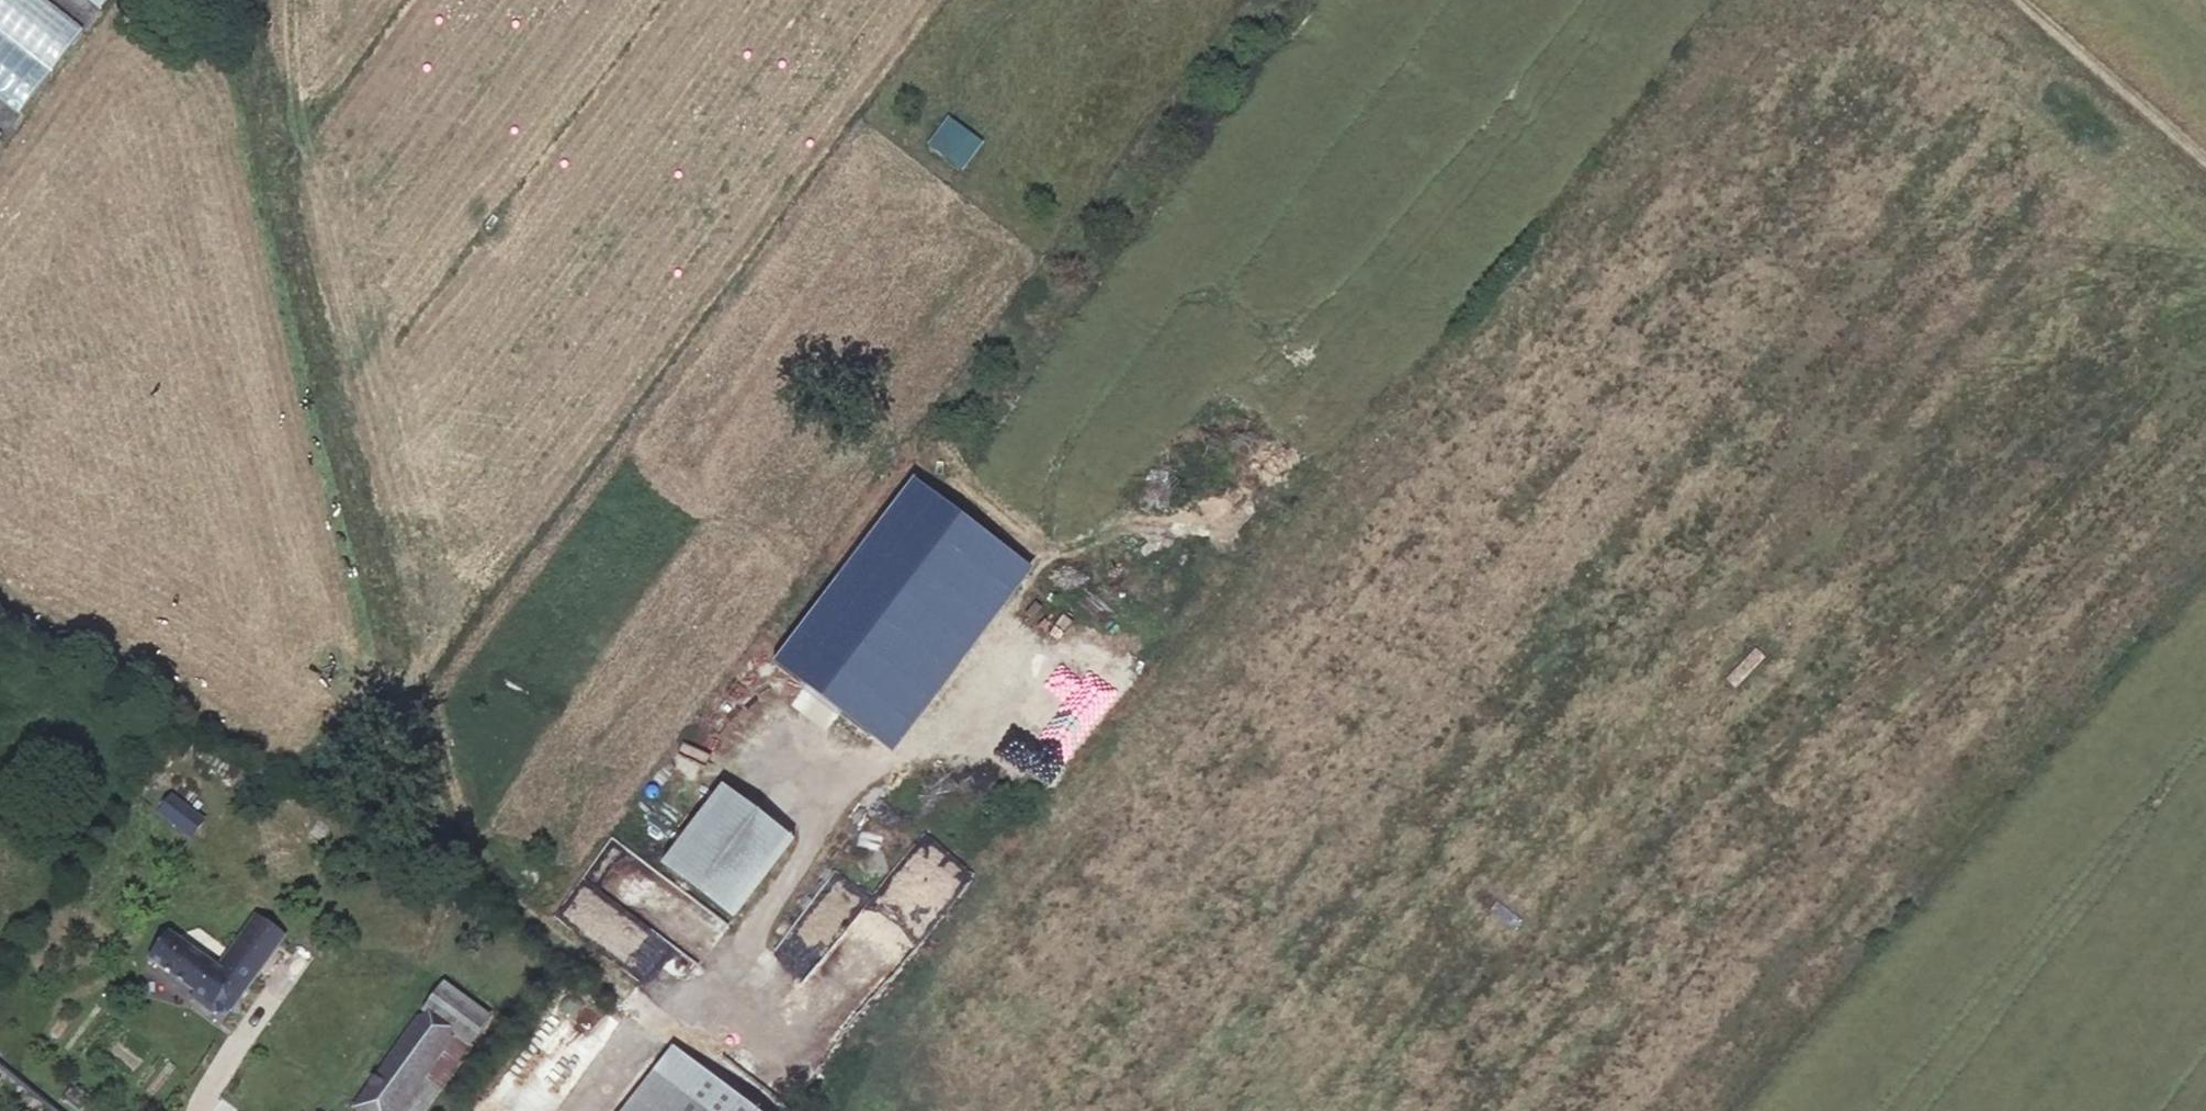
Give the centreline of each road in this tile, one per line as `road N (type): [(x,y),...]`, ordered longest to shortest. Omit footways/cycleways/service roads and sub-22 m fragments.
road 1 (track): [(2205,170),(2005,0)]

